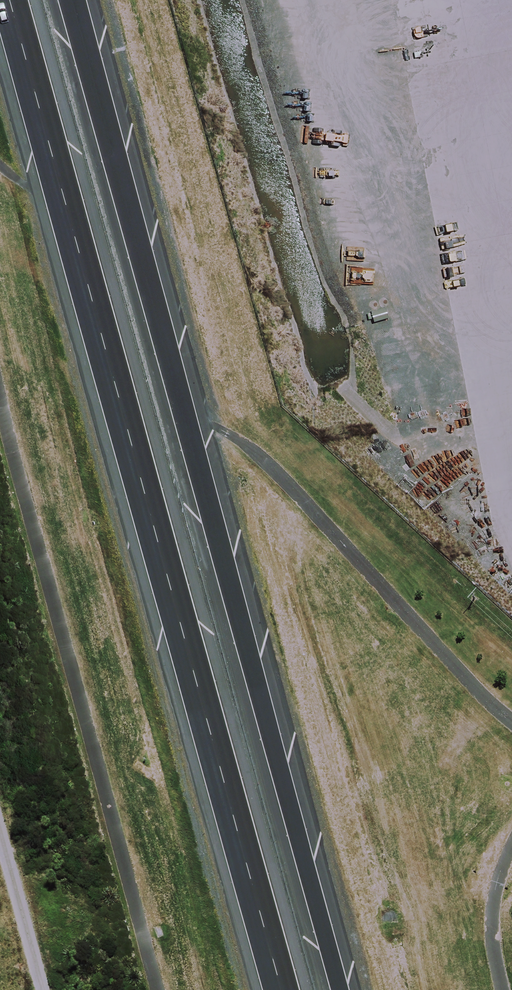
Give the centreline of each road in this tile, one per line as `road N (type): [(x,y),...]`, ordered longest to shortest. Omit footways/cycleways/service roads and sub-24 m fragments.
road 1 (motorway): [(280,989),(9,0)]
road 2 (motorway): [(74,0),(339,989)]

